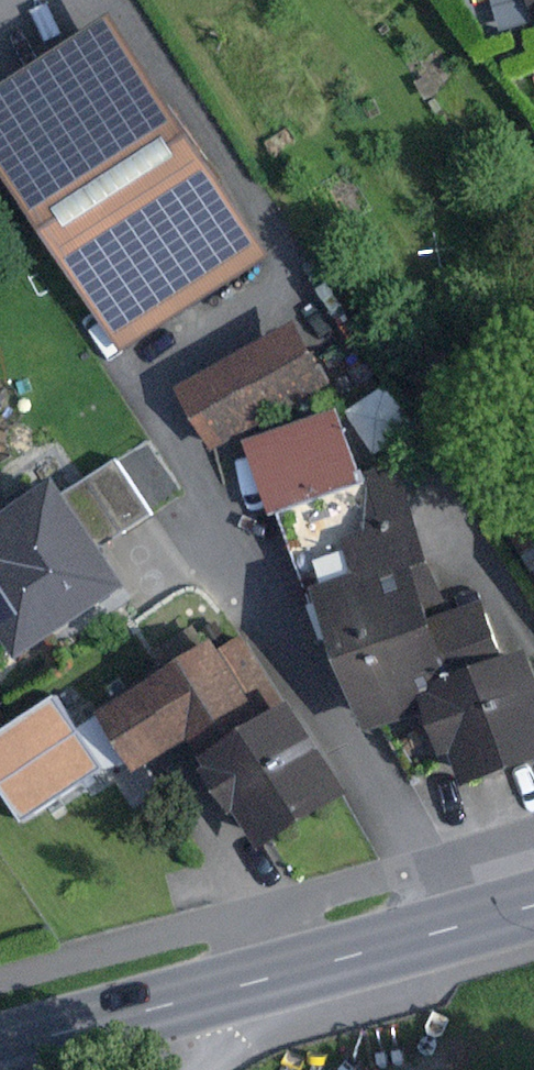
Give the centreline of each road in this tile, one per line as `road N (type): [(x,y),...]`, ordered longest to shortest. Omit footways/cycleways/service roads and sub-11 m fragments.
road 1 (primary): [(533,904),(0,1046)]

